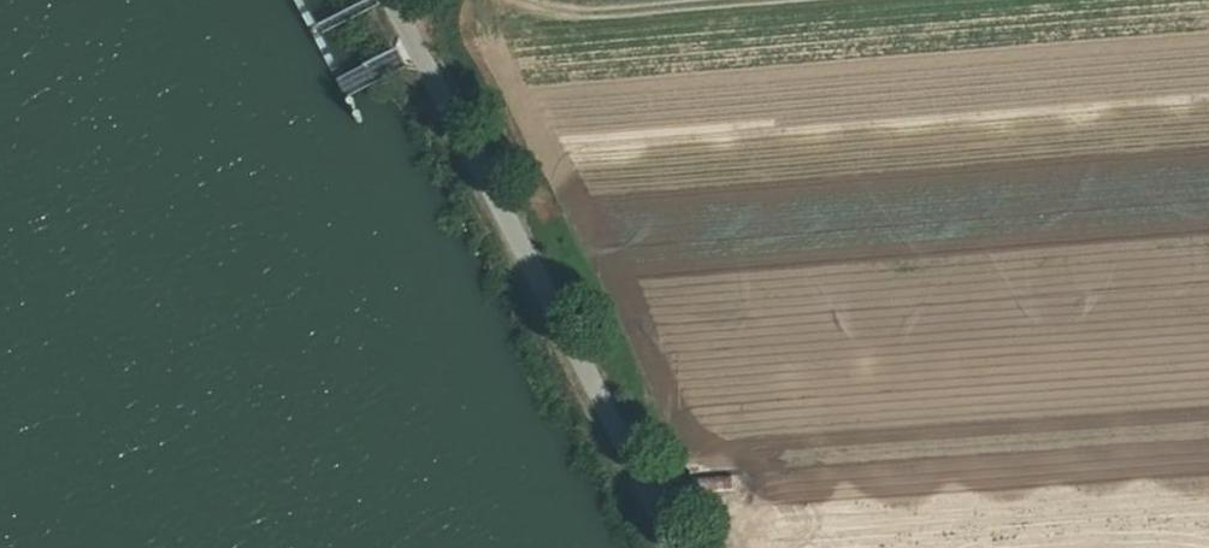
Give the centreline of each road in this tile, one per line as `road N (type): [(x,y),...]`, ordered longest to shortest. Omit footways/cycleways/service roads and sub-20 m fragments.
road 1 (track): [(390,0),(678,547)]

